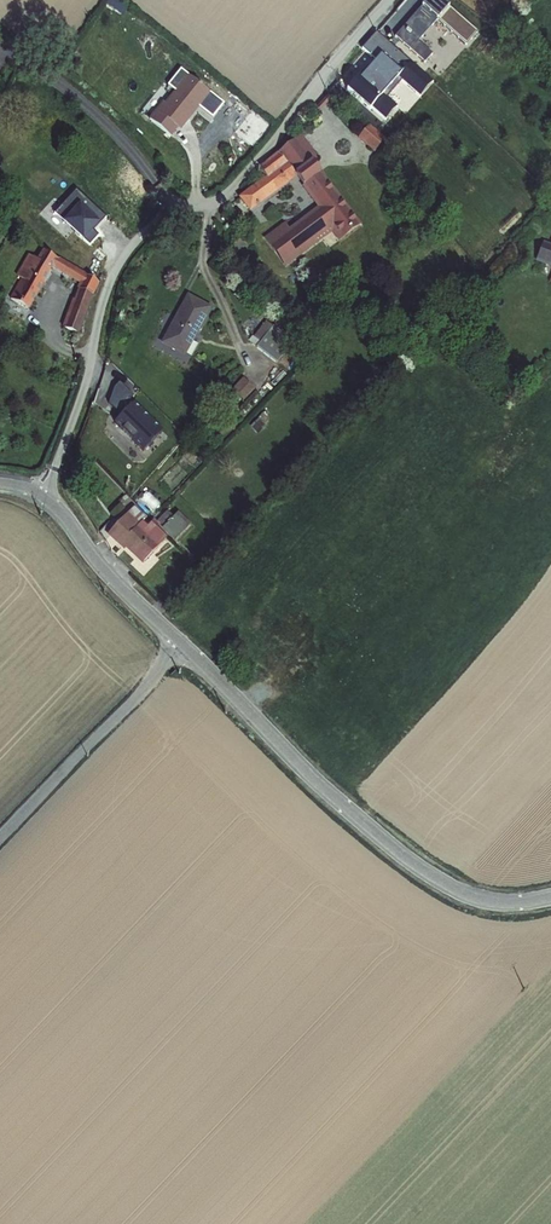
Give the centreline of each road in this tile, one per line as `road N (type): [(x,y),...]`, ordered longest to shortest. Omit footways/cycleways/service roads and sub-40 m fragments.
road 1 (tertiary): [(550,897),(491,903),(411,863),(317,783),(112,579),(43,497)]
road 2 (residential): [(391,0),(232,189),(171,216),(123,258),(43,497)]
road 3 (track): [(181,644),(0,839)]

